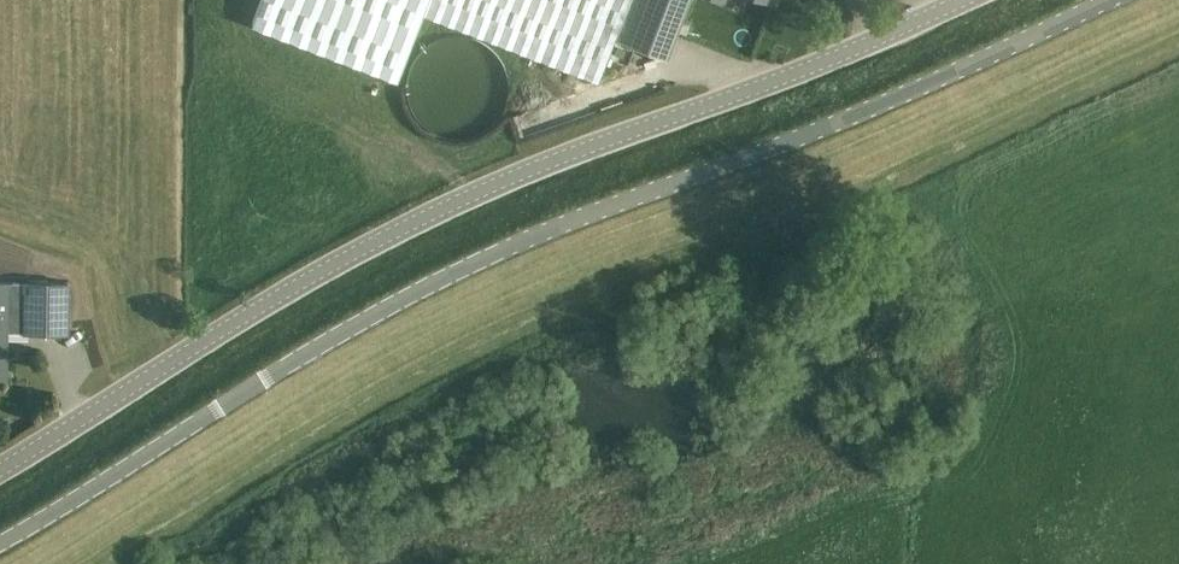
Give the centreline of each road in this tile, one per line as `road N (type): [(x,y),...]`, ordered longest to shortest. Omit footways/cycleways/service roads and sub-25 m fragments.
road 1 (tertiary): [(0,543),(290,364),(446,278),(614,206),(832,126),(1110,0)]
road 2 (unclassified): [(0,471),(342,257),(529,169),(835,66),(979,0)]

